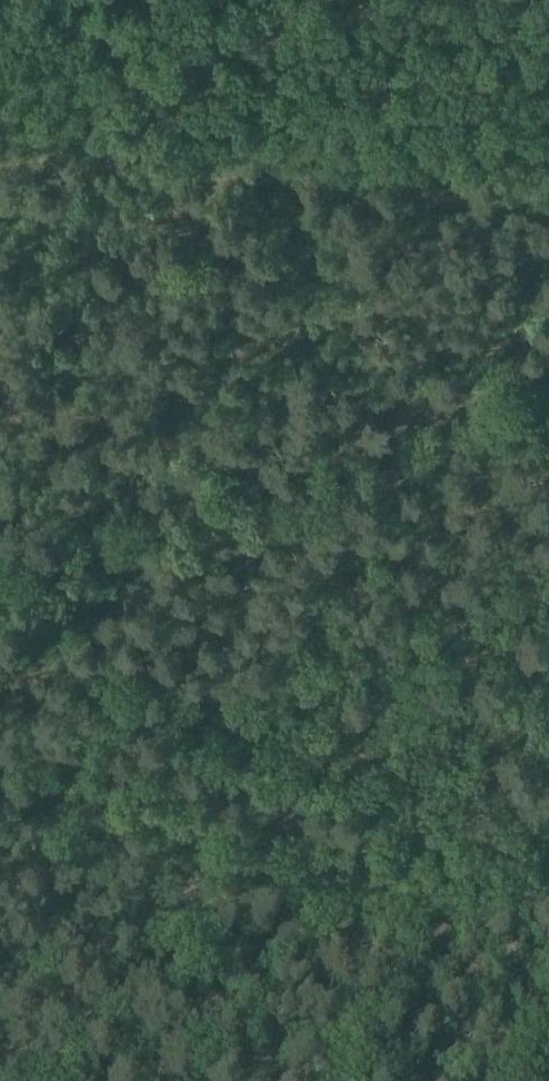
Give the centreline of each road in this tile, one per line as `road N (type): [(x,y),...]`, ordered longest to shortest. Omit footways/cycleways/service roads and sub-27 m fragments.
road 1 (track): [(548,322),(0,557)]

